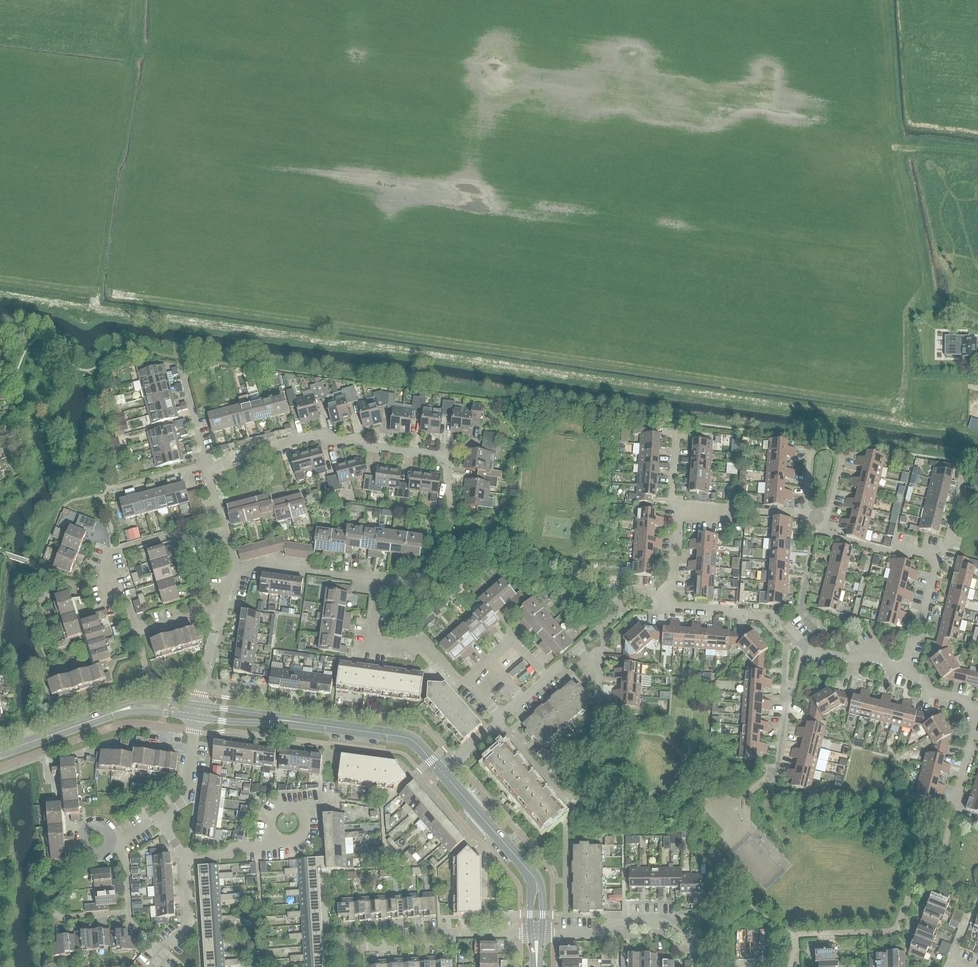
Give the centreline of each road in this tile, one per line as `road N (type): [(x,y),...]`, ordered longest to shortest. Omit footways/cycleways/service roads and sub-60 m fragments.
road 1 (residential): [(375,578),(422,578),(451,524),(443,456),(320,435),(206,469)]
road 2 (tertiary): [(444,769),(418,742),(398,735),(197,711)]
road 3 (residential): [(343,966),(342,944),(536,933)]
road 4 (tertiary): [(197,711),(130,707),(0,752)]
road 5 (tertiary): [(536,933),(536,875),(444,769)]
road 6 (residential): [(460,682),(426,645),(369,637),(375,578)]
road 7 (residential): [(545,676),(628,591),(664,593)]
road 8 (residential): [(664,593),(668,605),(777,618),(797,641)]
road 9 (residential): [(220,607),(135,631),(111,578)]
road 10 (residential): [(375,578),(231,566)]
road 11 (residential): [(111,578),(112,552),(226,529)]
road 12 (residential): [(679,514),(807,515)]
road 13 (residential): [(814,530),(937,557)]
road 14 (residential): [(147,966),(187,925),(185,859)]
road 15 (residential): [(907,676),(937,557)]

